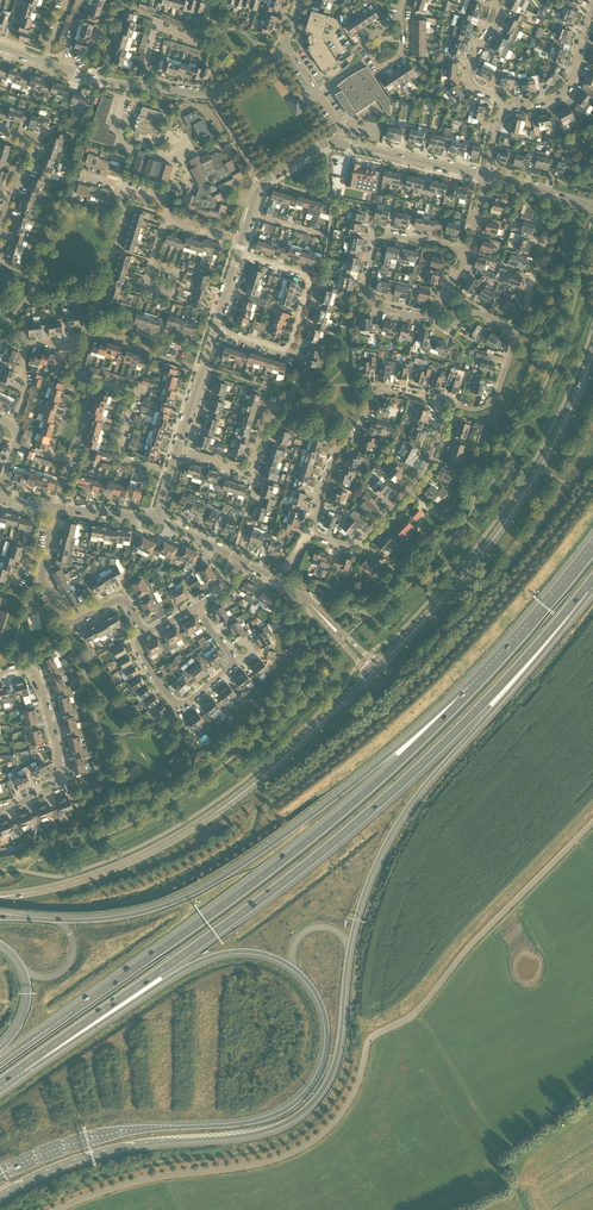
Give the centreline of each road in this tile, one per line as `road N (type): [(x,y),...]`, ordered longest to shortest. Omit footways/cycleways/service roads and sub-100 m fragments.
road 1 (motorway): [(0,1195),(95,1154),(250,1136),(306,1110),(333,1071),(357,921),(385,847),(420,792),(585,589)]
road 2 (motorway): [(21,1068),(188,966),(236,953),(293,968),(312,988),(328,1028),(316,1080),(278,1115),(97,1139),(0,1177)]
road 3 (motorway): [(21,1068),(343,834),(470,718),(585,589)]
road 4 (unclassified): [(55,1209),(126,1185),(243,1168),(307,1146),(355,1093),(368,1042),(421,1008),(592,822)]
road 5 (motorway): [(476,687),(334,820),(0,1066)]
road 6 (motorway): [(476,687),(311,816),(193,894),(111,918),(0,917)]
road 7 (secondary): [(36,892),(116,867),(214,814),(376,671)]
road 8 (secondary): [(376,671),(507,521),(559,434),(592,356)]
road 9 (residential): [(440,413),(424,400),(373,394),(326,472),(314,531)]
road 10 (residential): [(146,634),(122,604),(76,622),(62,620),(41,579),(57,507)]
road 11 (residential): [(467,253),(391,236),(376,244),(367,298),(381,309),(433,316)]
road 12 (residential): [(239,255),(307,278),(289,345),(282,351),(216,330)]
road 13 (residential): [(0,809),(51,789),(59,776),(33,672),(0,675)]
road 14 (residential): [(314,531),(347,545),(361,539),(422,471),(440,413)]
road 15 (motorway): [(592,549),(476,687)]
road 16 (residential): [(285,46),(212,95),(139,86)]
road 17 (residential): [(146,634),(138,647),(144,660),(180,705),(233,660)]
road 18 (residential): [(503,109),(566,91),(592,7)]
road 19 (residential): [(486,176),(337,142)]
road 20 (residential): [(243,241),(261,185),(327,142)]
road 21 (residential): [(503,109),(467,76),(498,20),(495,0)]
road 22 (residential): [(376,671),(279,580)]
road 23 (residential): [(7,422),(24,393),(25,349),(38,342),(71,346)]
road 24 (residential): [(179,449),(216,330)]
road 25 (motorway): [(0,944),(18,959),(29,992),(23,1019),(0,1049)]
road 26 (residential): [(440,413),(492,403),(511,335)]

